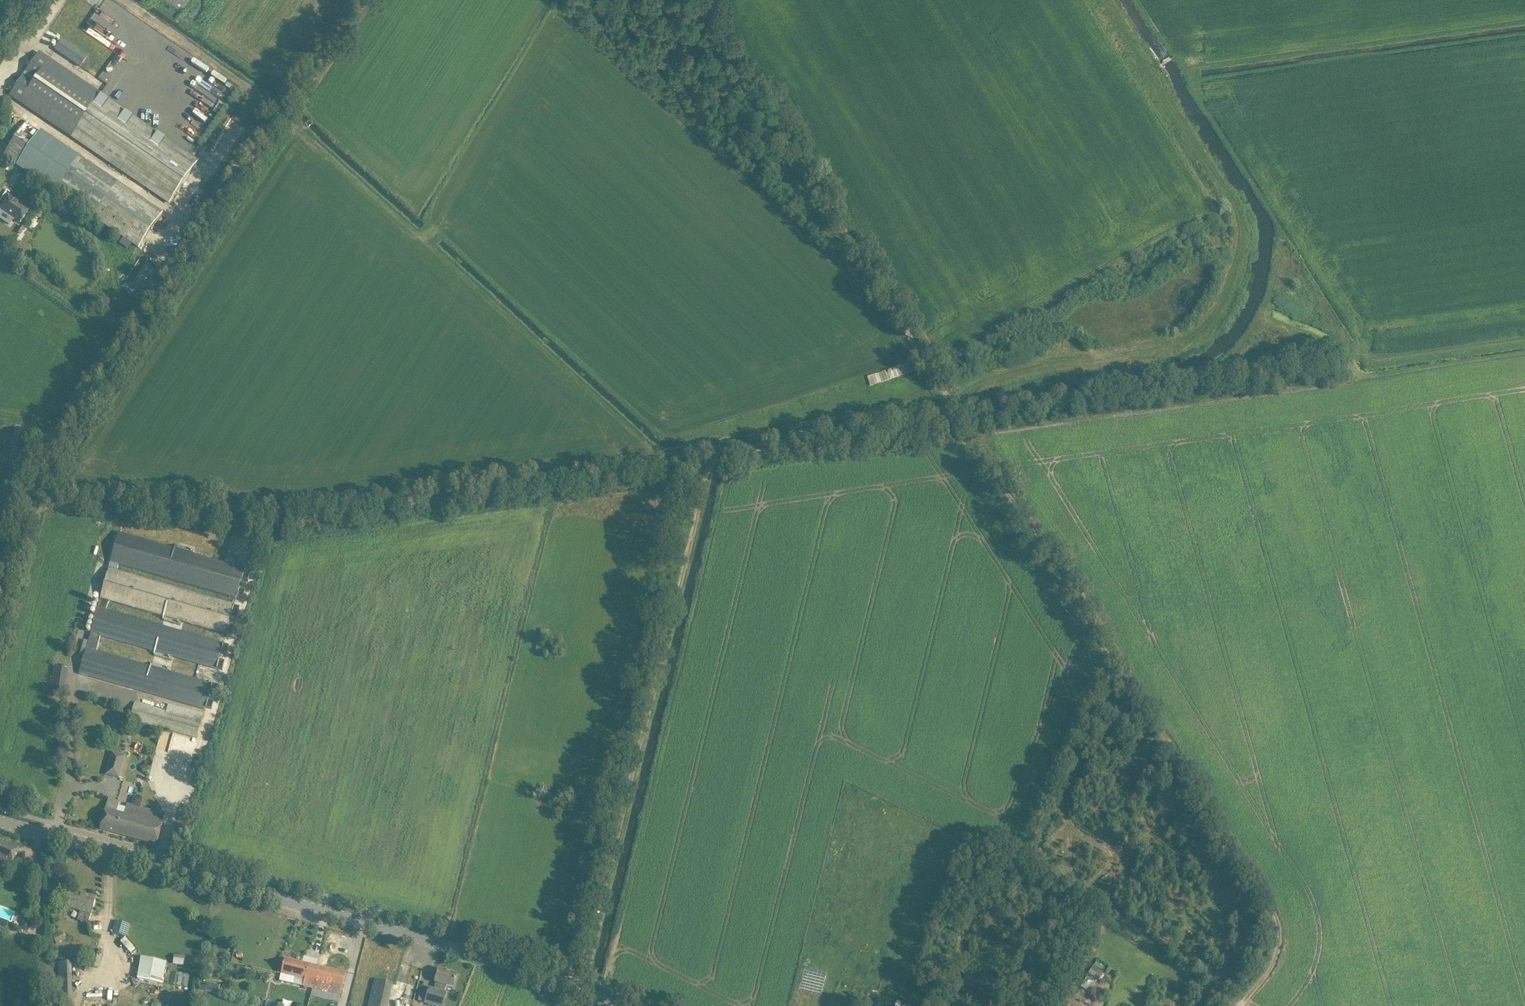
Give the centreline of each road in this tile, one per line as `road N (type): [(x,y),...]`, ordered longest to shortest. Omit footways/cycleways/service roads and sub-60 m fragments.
road 1 (track): [(964,428),(728,462),(704,481),(580,988)]
road 2 (track): [(964,428),(1095,645),(1122,666),(1274,908),(1280,934),(1269,968),(1238,1005)]
road 3 (tertiary): [(619,1005),(493,956),(0,820)]
road 4 (track): [(702,0),(964,428)]
road 5 (track): [(1364,381),(972,441)]

